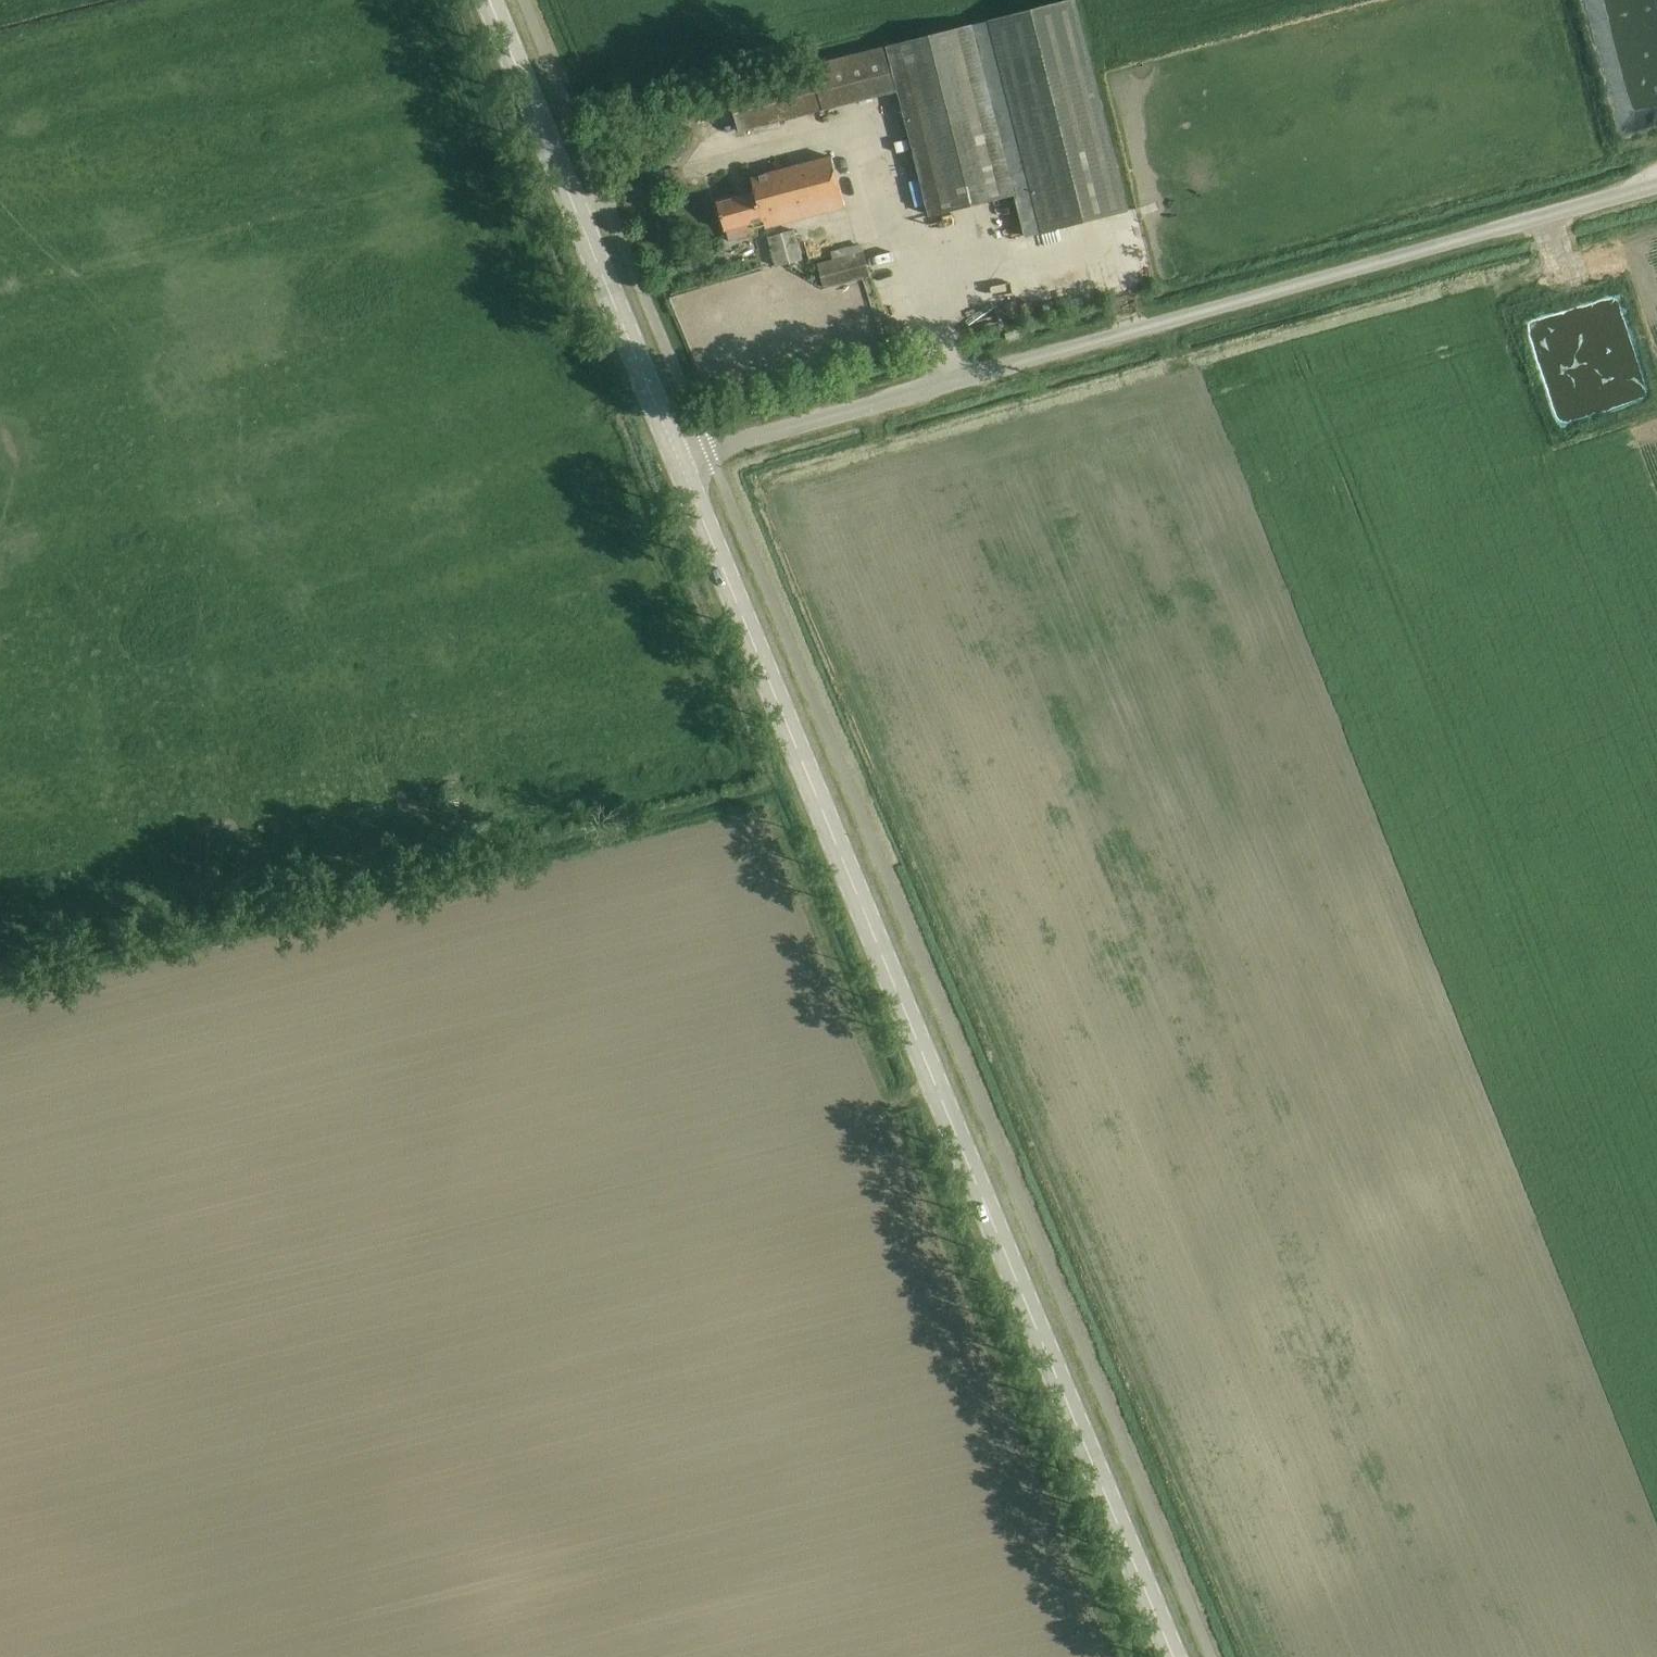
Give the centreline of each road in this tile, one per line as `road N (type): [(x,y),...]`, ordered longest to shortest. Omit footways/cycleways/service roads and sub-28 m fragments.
road 1 (secondary): [(1175,1656),(678,459)]
road 2 (unclassified): [(678,459),(1656,184)]
road 3 (secondary): [(678,459),(492,0)]

